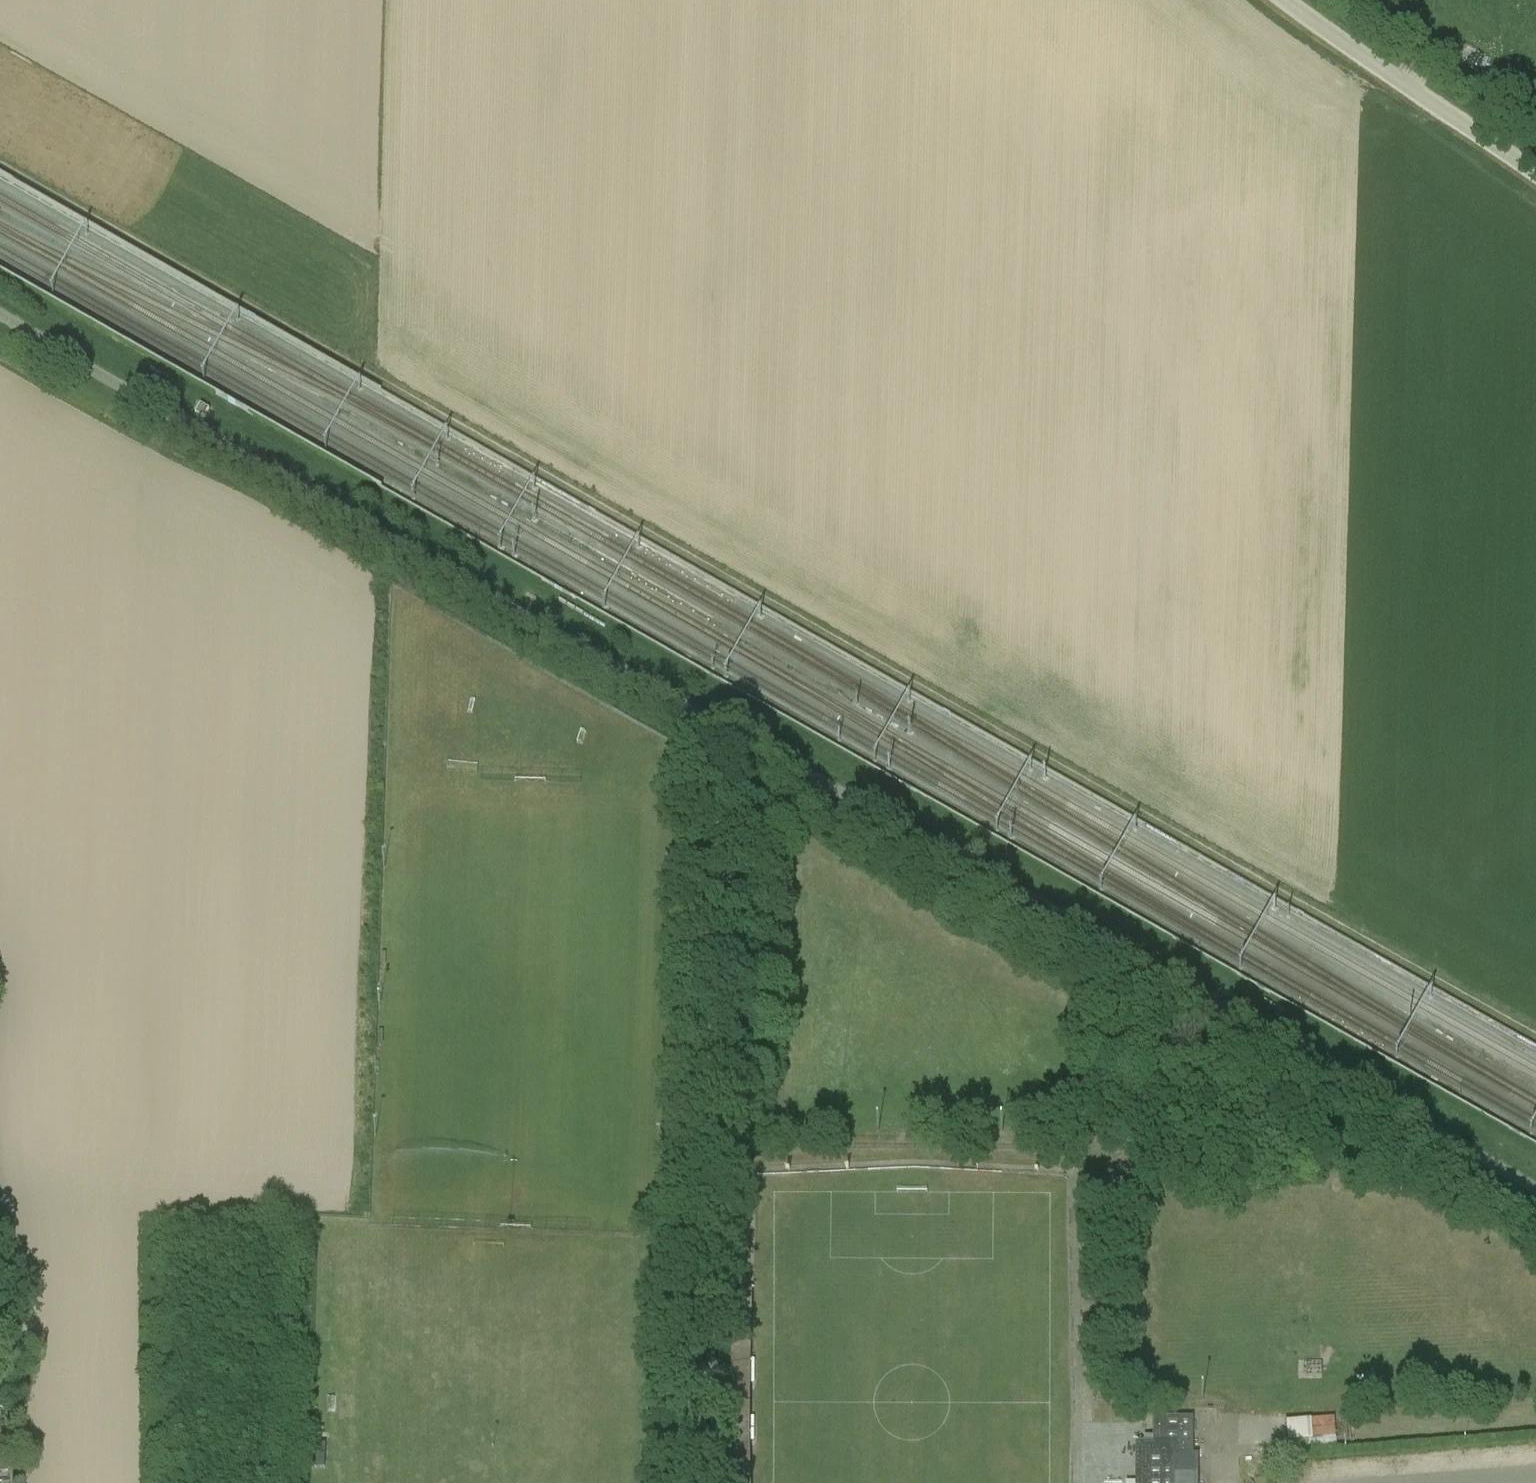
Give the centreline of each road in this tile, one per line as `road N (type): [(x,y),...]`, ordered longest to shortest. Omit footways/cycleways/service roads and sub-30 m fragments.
road 1 (track): [(695,1482),(714,721)]
road 2 (unclassified): [(1535,175),(1286,0)]

